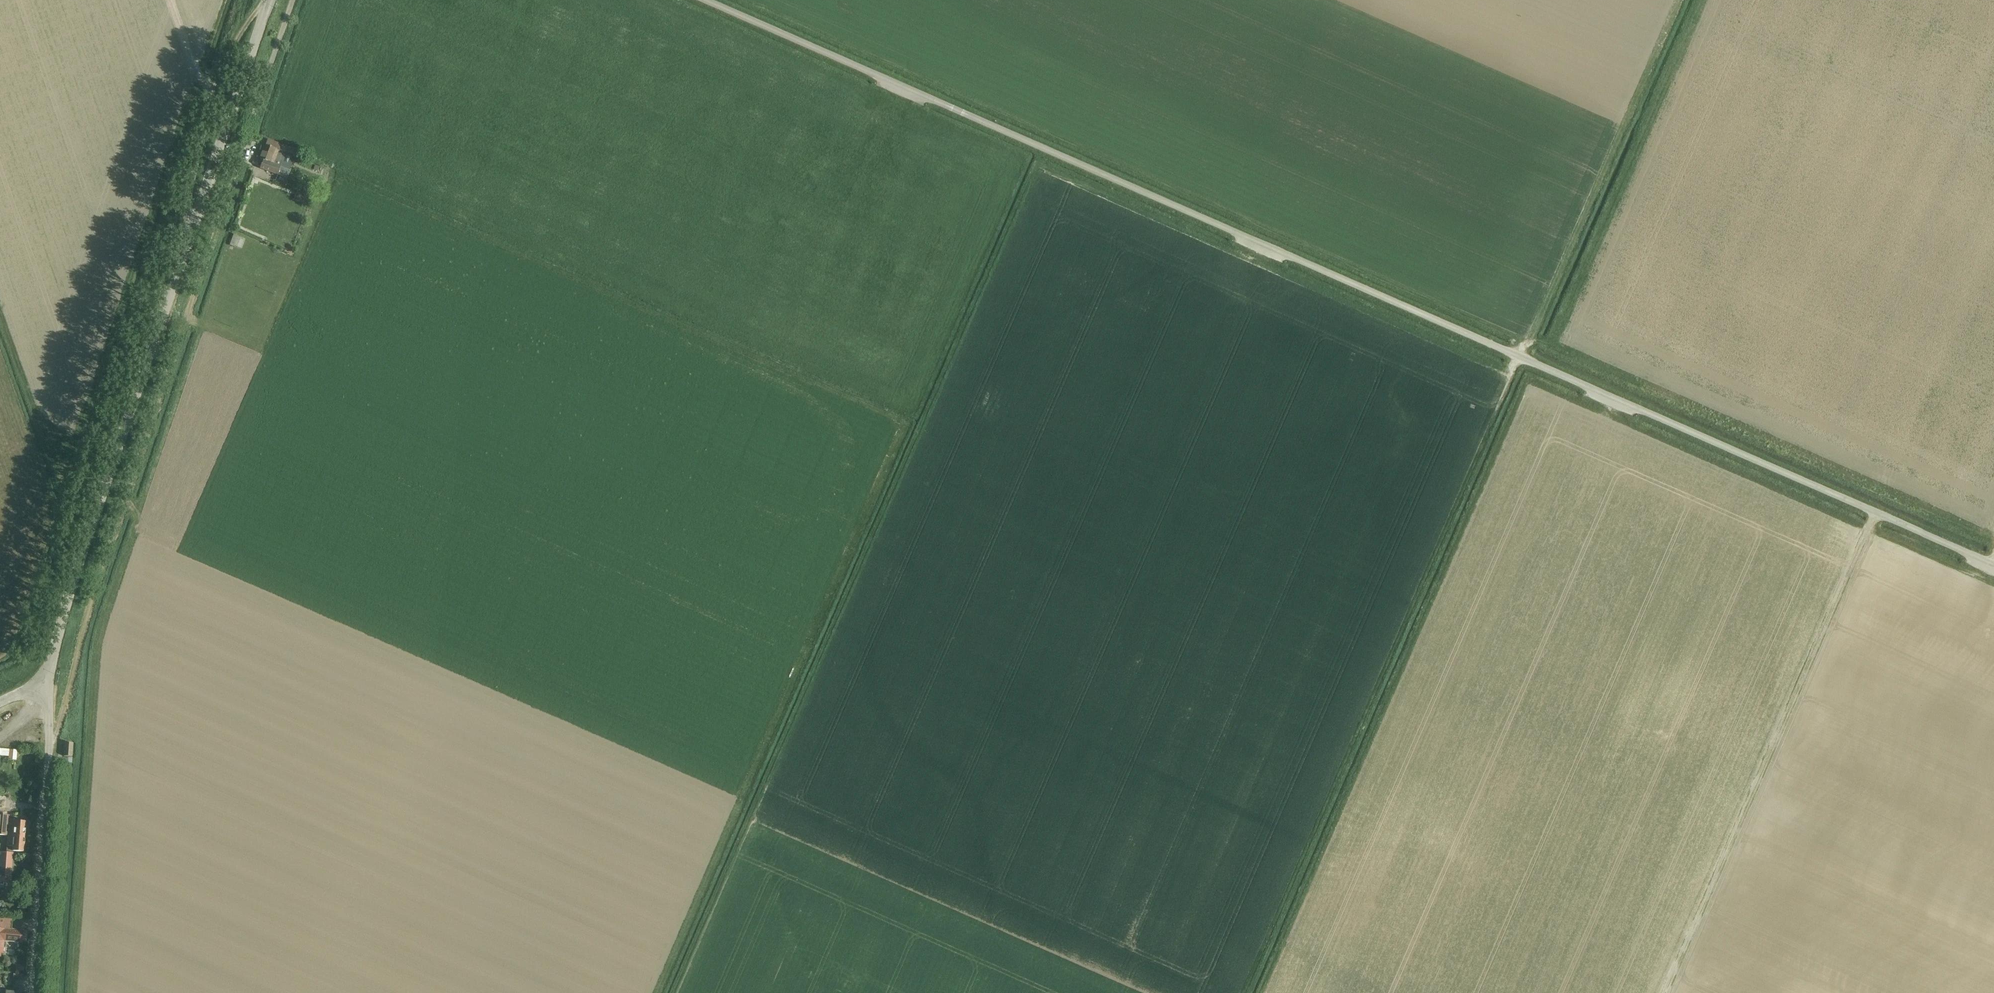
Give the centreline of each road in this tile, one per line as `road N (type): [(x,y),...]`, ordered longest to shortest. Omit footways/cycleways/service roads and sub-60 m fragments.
road 1 (unclassified): [(1993,568),(719,0)]
road 2 (unclassified): [(51,687),(58,640),(267,0)]
road 3 (unclassified): [(35,992),(51,687)]

